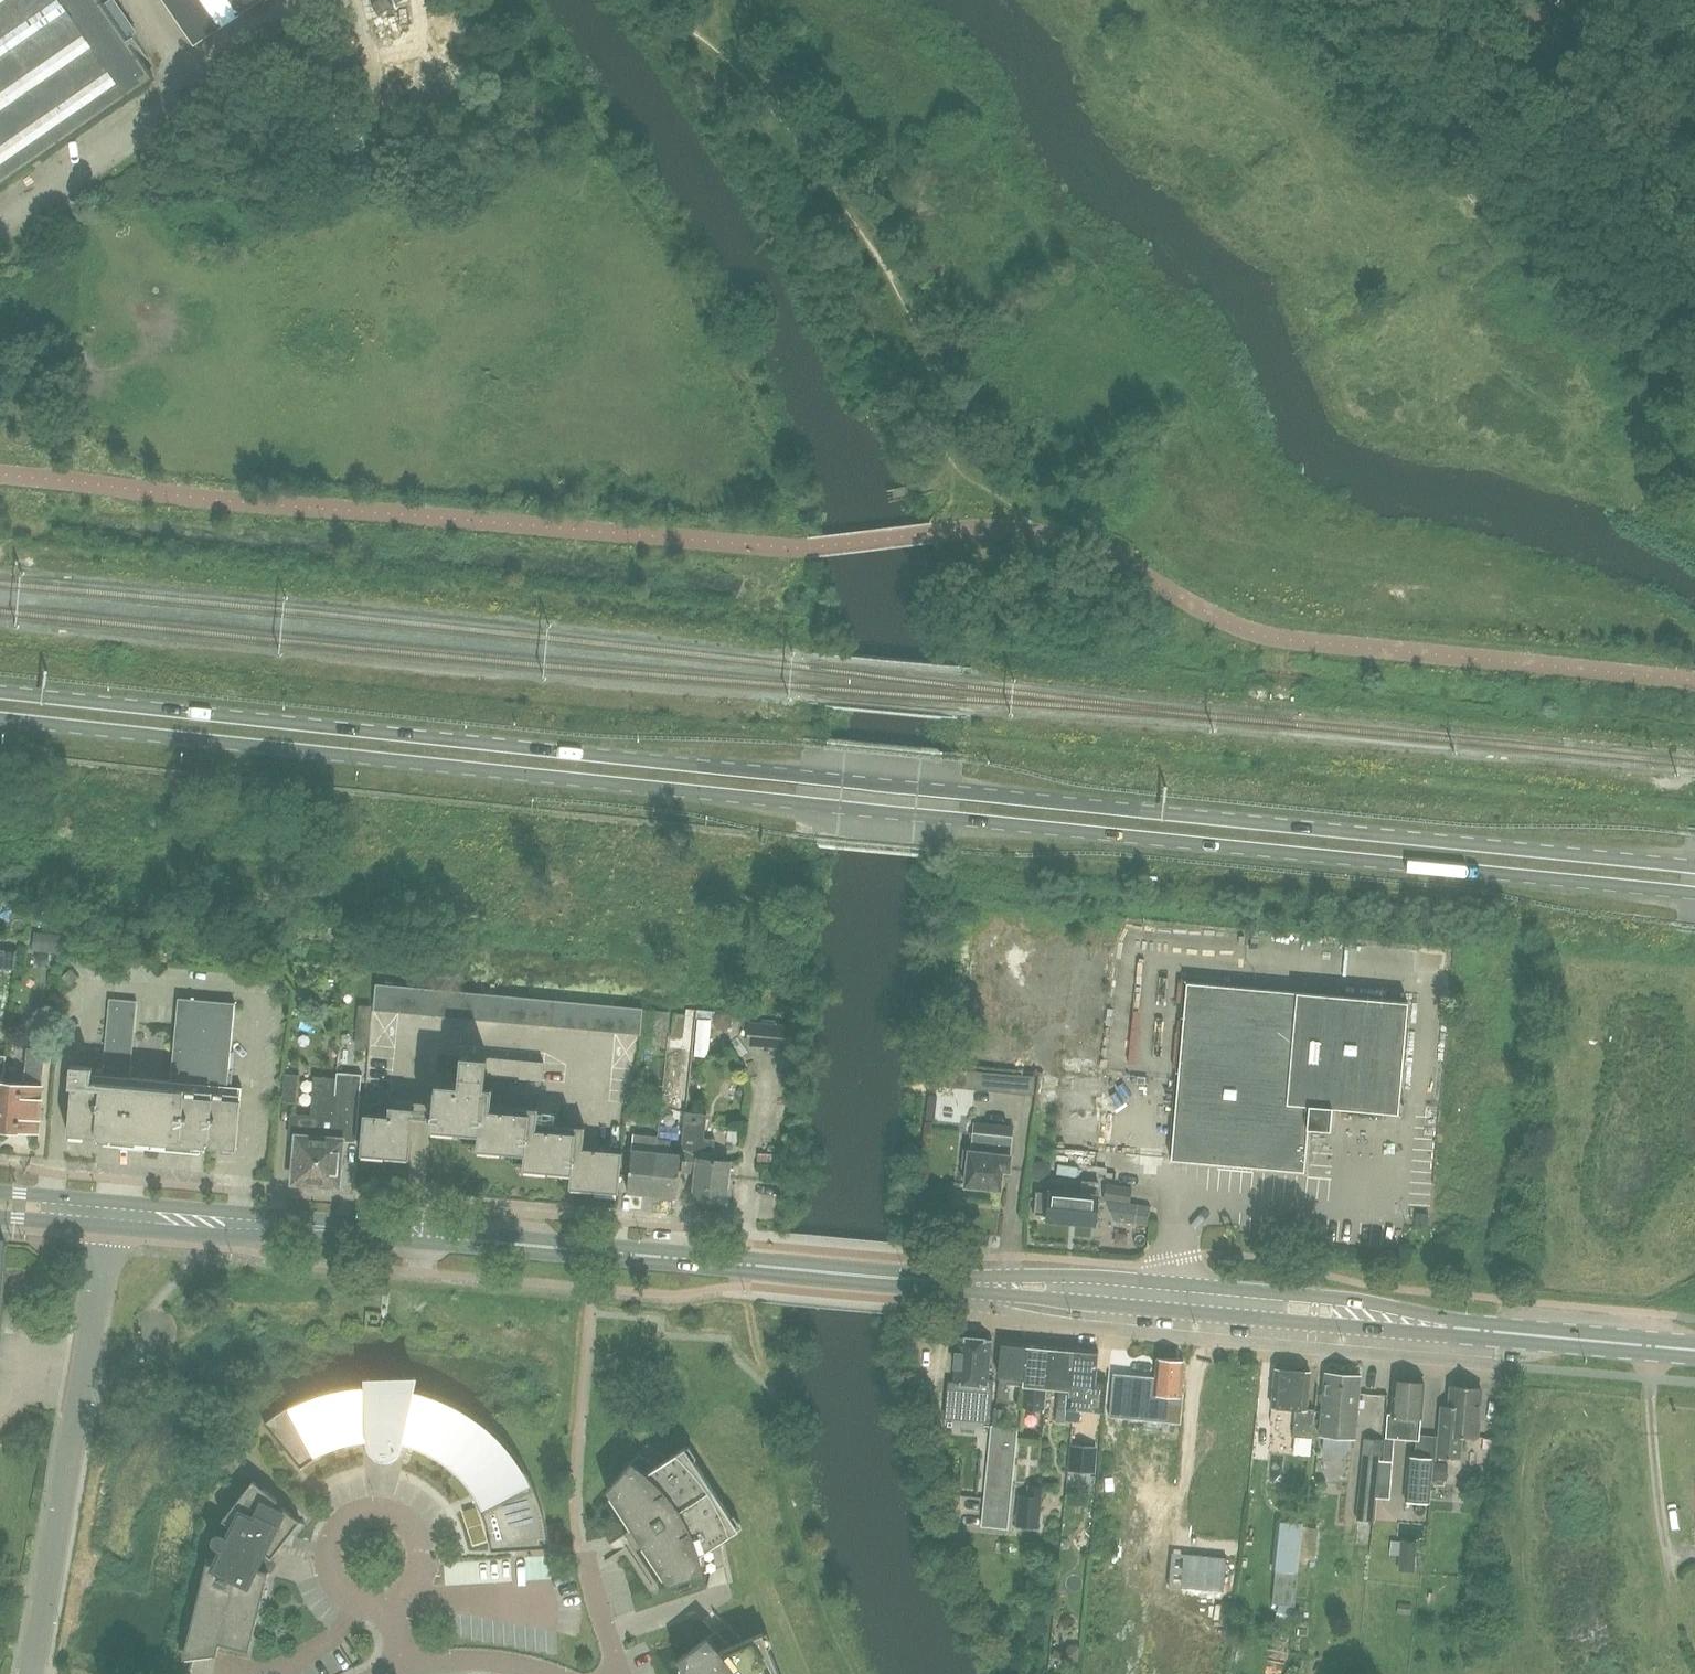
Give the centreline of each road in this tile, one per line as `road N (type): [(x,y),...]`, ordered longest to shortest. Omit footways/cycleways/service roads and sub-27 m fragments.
road 1 (primary): [(0,720),(1694,897)]
road 2 (primary): [(1694,863),(0,689)]
road 3 (tertiary): [(941,1281),(341,1231)]
road 4 (residential): [(30,1673),(103,1226)]
road 5 (tertiary): [(1174,1311),(1422,1334),(1455,1328)]
road 6 (tertiary): [(1455,1328),(1373,1305),(1178,1284)]
road 7 (tertiary): [(1694,1351),(1455,1328)]
road 8 (tertiary): [(341,1231),(239,1212),(104,1202)]
road 9 (tertiary): [(103,1226),(240,1238),(341,1231)]
road 10 (tertiary): [(1178,1284),(1052,1275),(941,1281)]
road 11 (tertiary): [(941,1281),(989,1296),(1174,1311)]
road 12 (residential): [(549,1673),(469,1658),(407,1664),(385,1673)]
road 13 (residential): [(616,1673),(584,1557)]

